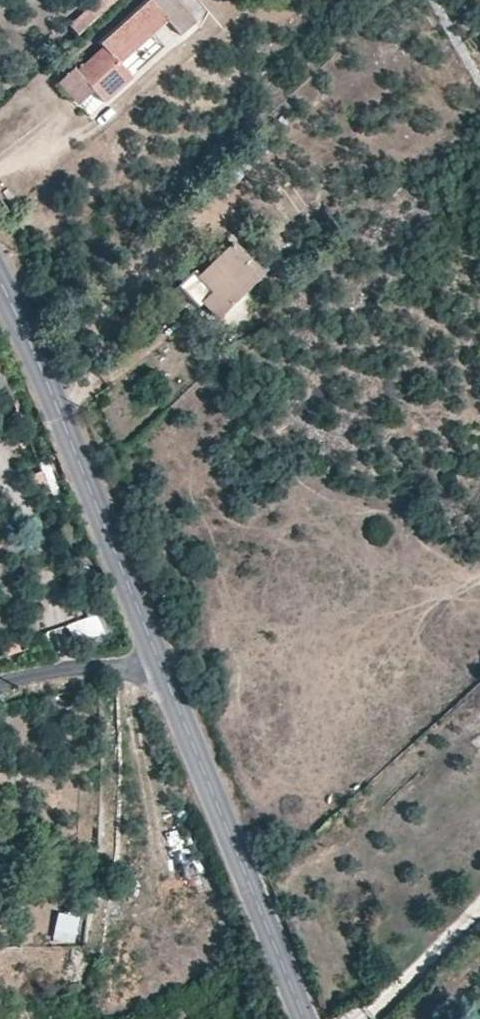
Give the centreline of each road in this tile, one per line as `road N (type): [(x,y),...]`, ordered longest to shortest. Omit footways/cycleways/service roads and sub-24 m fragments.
road 1 (tertiary): [(156,654),(0,282)]
road 2 (tertiary): [(306,1018),(156,654)]
road 3 (unclassified): [(156,654),(0,685)]

